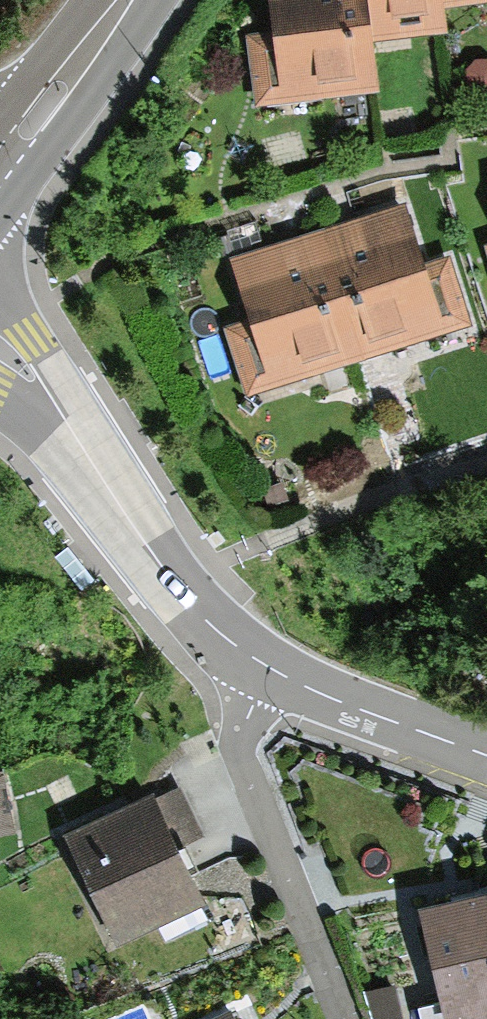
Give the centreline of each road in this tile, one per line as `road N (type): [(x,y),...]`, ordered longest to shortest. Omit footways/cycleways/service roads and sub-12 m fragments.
road 1 (residential): [(253,666),(151,556),(72,427),(0,351)]
road 2 (residential): [(253,666),(227,727),(232,760),(341,1018)]
road 3 (residential): [(486,756),(253,666)]
road 4 (tertiary): [(0,166),(123,0)]

